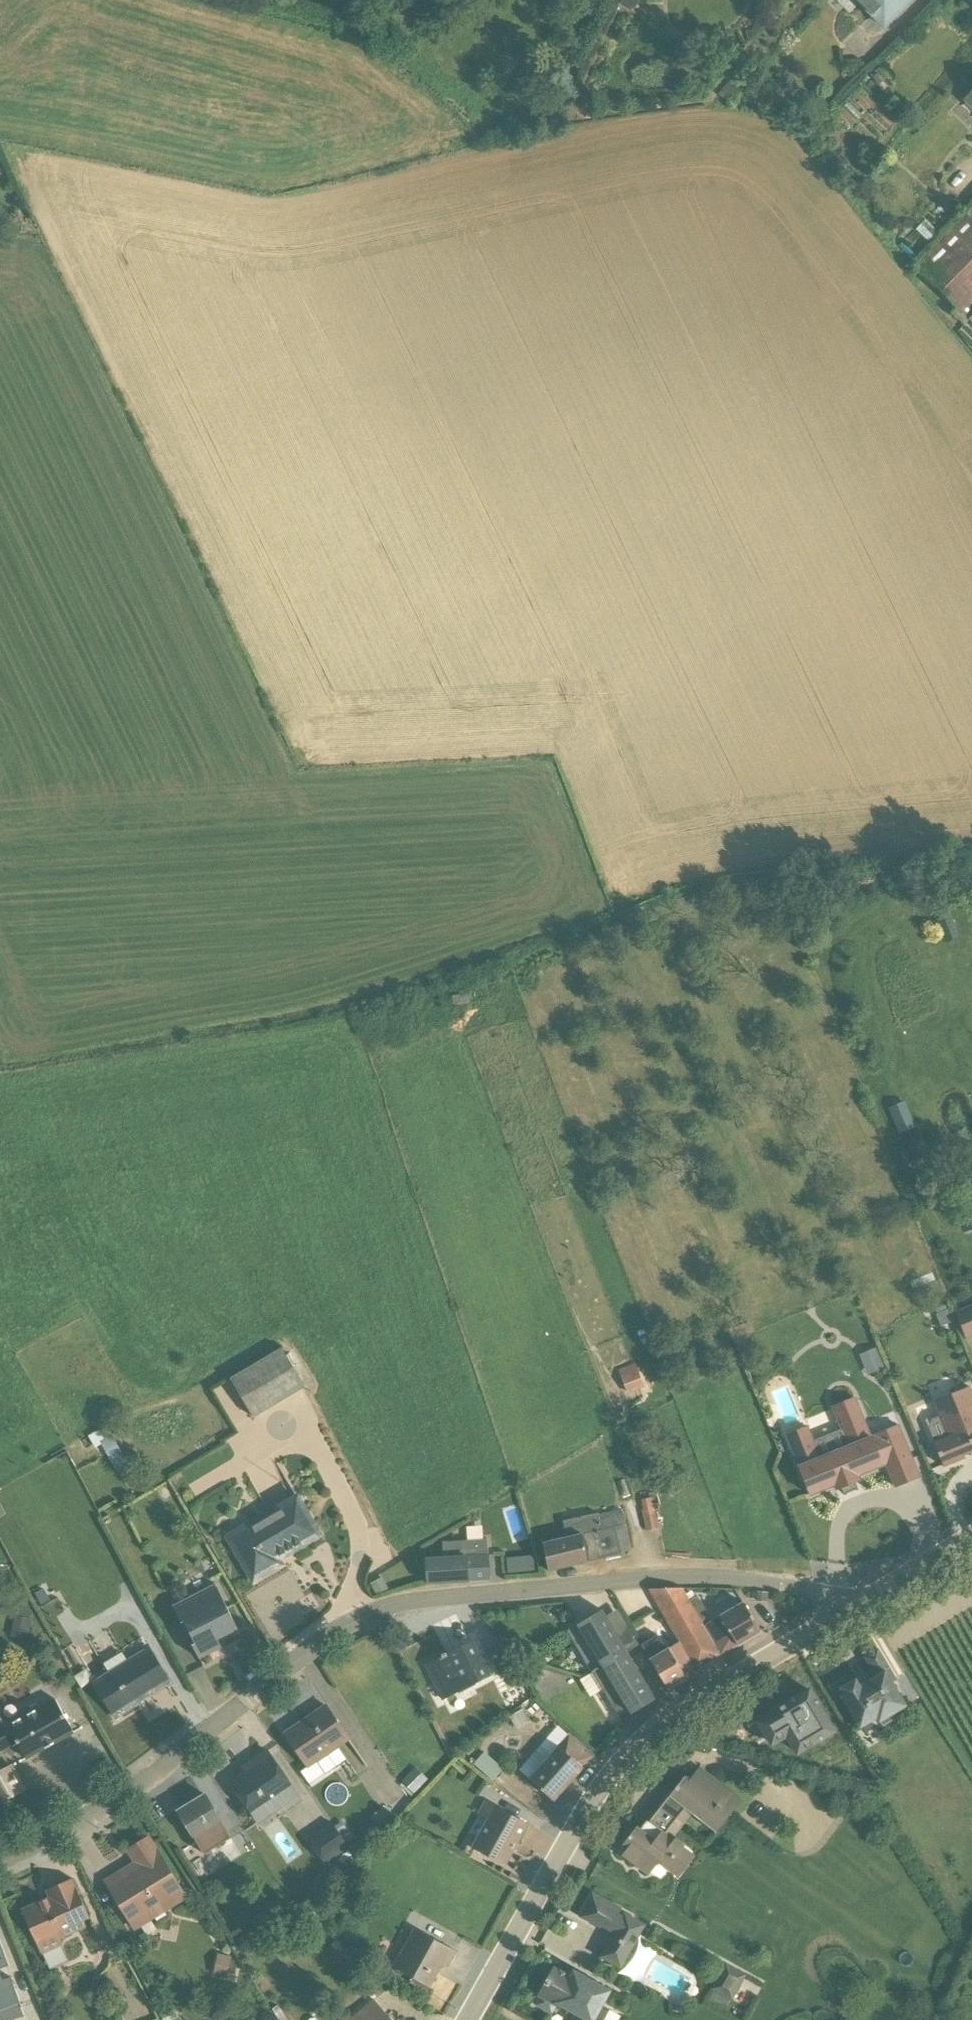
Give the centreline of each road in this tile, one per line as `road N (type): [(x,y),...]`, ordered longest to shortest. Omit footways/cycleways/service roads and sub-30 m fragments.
road 1 (residential): [(866,1602),(713,1579),(412,1601),(351,1622),(81,1820),(0,1854)]
road 2 (residential): [(866,1602),(661,1726),(627,1759),(586,1811),(465,2019)]
road 3 (residential): [(971,1540),(866,1602)]

